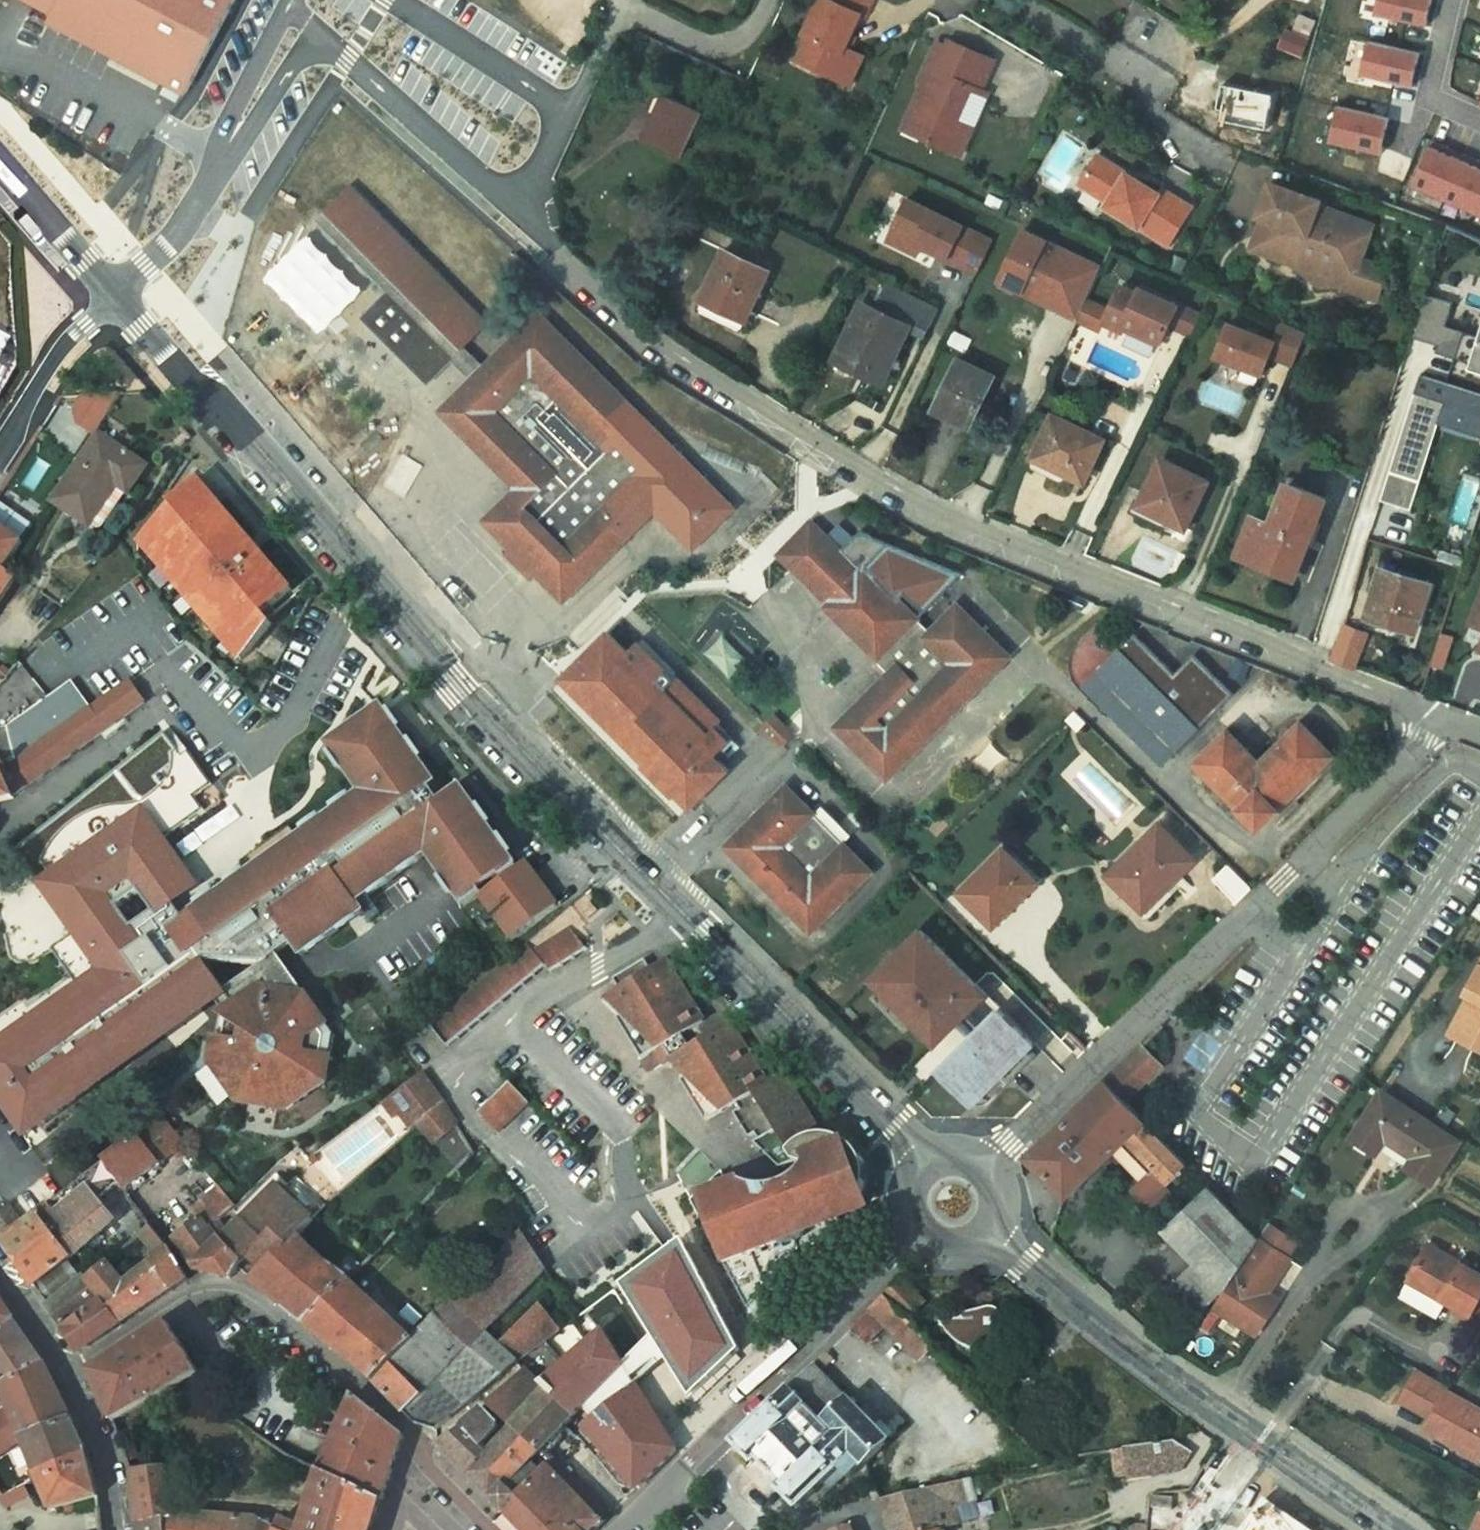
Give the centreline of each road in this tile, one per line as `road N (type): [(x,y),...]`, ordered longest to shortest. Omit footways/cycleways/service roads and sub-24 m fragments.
road 1 (tertiary): [(925,1162),(469,695),(121,298)]
road 2 (unclassified): [(521,222),(738,407),(926,520),(1457,724)]
road 3 (unclassified): [(491,1529),(422,1463),(409,1429),(248,1296),(188,1293),(69,1371)]
road 4 (tertiary): [(1386,1529),(1141,1363),(989,1228)]
road 5 (unclassified): [(1259,910),(980,1165)]
road 6 (residential): [(560,134),(624,15),(709,46),(738,49),(772,0)]
road 7 (unclassified): [(710,1440),(920,1236)]
road 8 (unclassified): [(1457,724),(1259,910)]
road 9 (unclassified): [(328,49),(521,222)]
road 10 (unclassified): [(386,0),(526,90),(560,134)]
road 11 (unclassified): [(0,454),(43,376),(84,325),(121,298)]
road 12 (tertiary): [(121,298),(0,155)]
road 13 (unclassified): [(121,298),(170,243),(229,149)]
road 14 (unclassified): [(118,1529),(109,1466),(69,1371)]
road 15 (unclassified): [(289,4),(236,113),(229,149)]
road 16 (unclassified): [(229,149),(304,57),(328,49)]
road 17 (unclassified): [(622,1529),(710,1440)]
road 18 (unclassified): [(69,1371),(0,1268)]
road 19 (residential): [(720,1529),(756,1493),(710,1440)]

